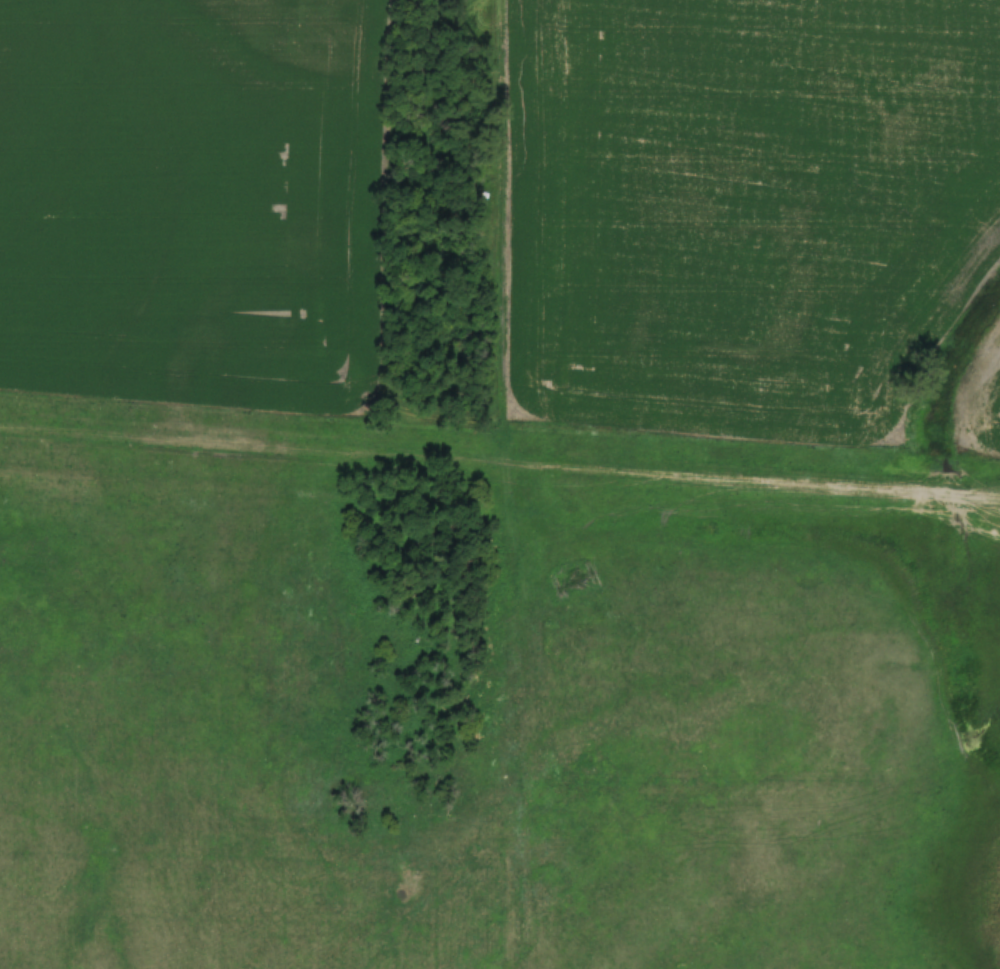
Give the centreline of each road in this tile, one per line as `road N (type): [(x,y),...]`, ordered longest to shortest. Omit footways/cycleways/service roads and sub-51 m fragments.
road 1 (track): [(507,425),(511,0)]

